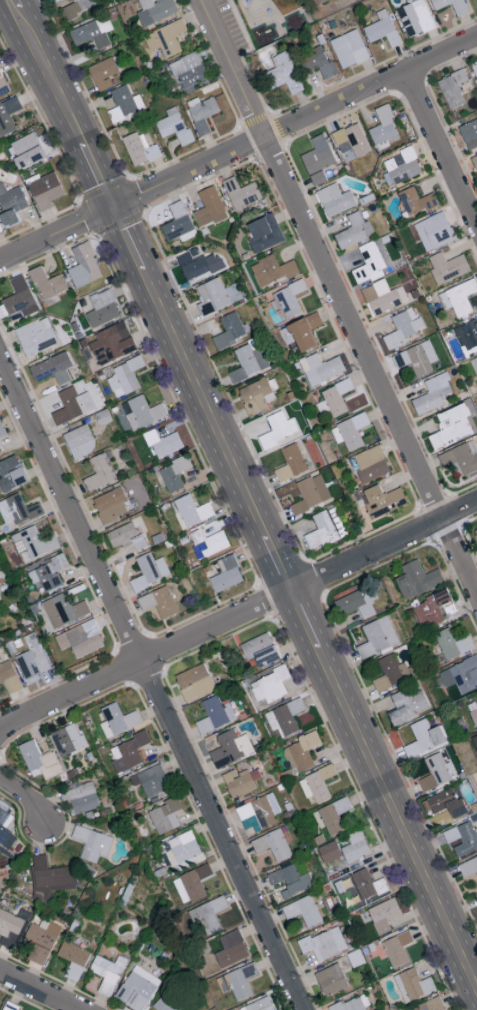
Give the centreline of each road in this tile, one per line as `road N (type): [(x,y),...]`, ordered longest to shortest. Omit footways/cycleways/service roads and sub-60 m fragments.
road 1 (tertiary): [(476,988),(113,208)]
road 2 (residential): [(300,1009),(0,356)]
road 3 (residential): [(476,598),(198,0)]
road 4 (residential): [(0,734),(476,504)]
road 5 (residential): [(113,208),(476,39)]
road 6 (tertiary): [(113,208),(10,0)]
road 7 (residential): [(476,233),(404,73)]
road 8 (residential): [(0,263),(113,208)]

